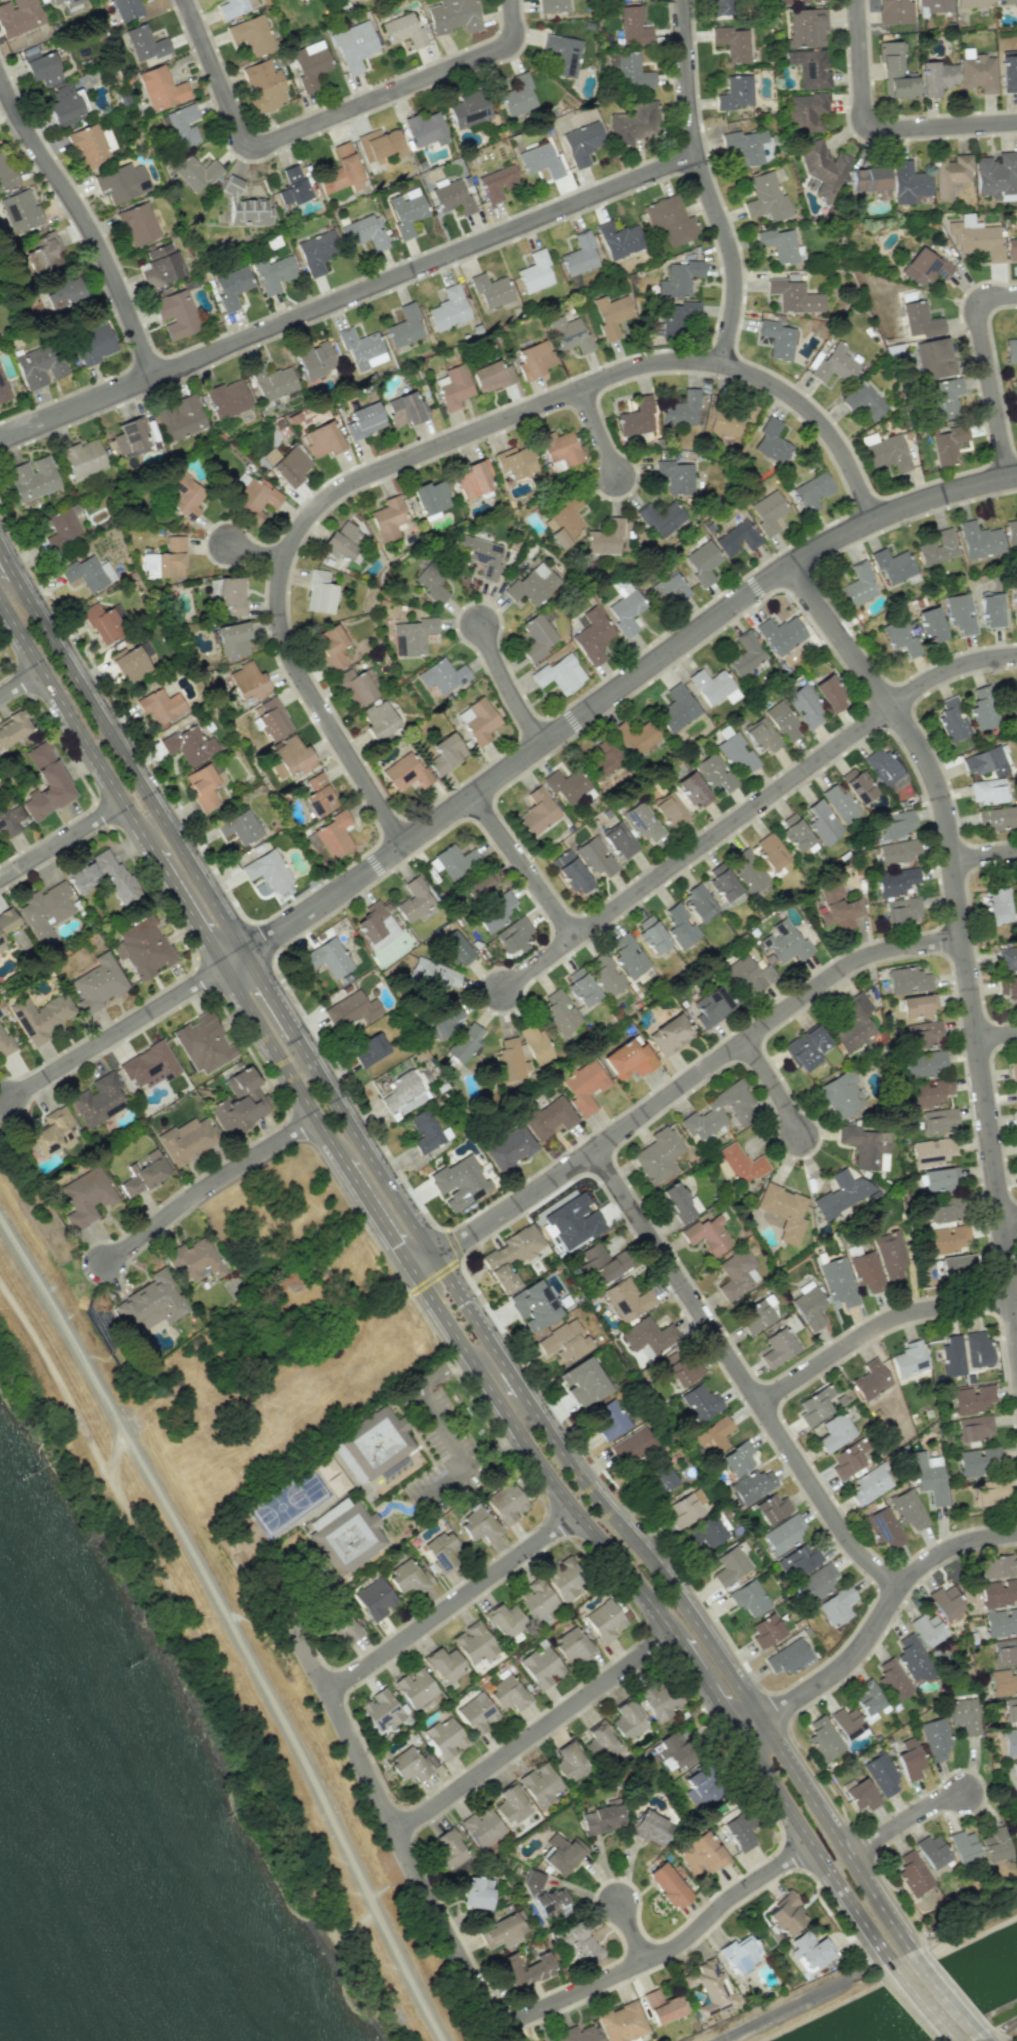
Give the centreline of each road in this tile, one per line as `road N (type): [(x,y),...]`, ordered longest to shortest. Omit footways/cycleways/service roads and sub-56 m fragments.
road 1 (secondary): [(909,1950),(693,1617),(575,1472),(293,1035)]
road 2 (residential): [(872,521),(850,467),(811,414),(747,373),(689,360),(621,369),(332,492),(299,525),(280,560),(278,635),(289,665),(404,844)]
road 3 (residential): [(1016,477),(910,505),(788,567),(243,952)]
road 4 (residential): [(788,567),(916,746),(944,813),(1016,1367)]
road 5 (residential): [(812,1844),(724,1899),(677,1946),(503,2021),(488,2011),(291,1627)]
road 6 (residential): [(693,154),(0,437)]
road 7 (residential): [(960,940),(883,953),(849,968),(415,1272)]
road 8 (residential): [(596,1149),(854,1541),(905,1584)]
road 9 (residential): [(889,704),(498,991)]
road 10 (residential): [(184,0),(239,134),(263,144),(497,48),(511,26),(510,0)]
road 11 (secondary): [(415,1272),(549,1476),(679,1639)]
road 12 (secondary): [(243,952),(13,575)]
road 13 (residential): [(718,364),(731,261),(693,154),(680,0)]
road 14 (residential): [(741,1735),(850,1661),(932,1557),(965,1540),(1016,1530)]
road 15 (residential): [(673,1630),(394,1829)]
road 16 (residential): [(160,375),(102,246),(0,73)]
road 17 (residential): [(575,1511),(371,1664),(324,1689)]
road 18 (secondary): [(0,602),(153,852)]
road 19 (residential): [(1016,124),(866,133),(859,0)]
road 20 (residential): [(1006,1298),(895,1316),(761,1401)]
road 21 (secondary): [(741,1735),(890,1960)]
road 22 (residential): [(315,1116),(94,1268)]
road 23 (residential): [(222,965),(0,1102)]
road 24 (secondary): [(222,965),(343,1160)]
road 25 (residential): [(1016,296),(977,310),(1010,478)]
road 26 (residential): [(473,796),(572,936)]
road 27 (residential): [(123,803),(0,878)]
road 28 (residential): [(889,704),(947,670),(1016,656)]
road 29 (secondary): [(551,1435),(521,1410),(485,1358),(475,1354),(457,1365)]
road 30 (secondary): [(343,1160),(415,1272)]
road 31 (secondary): [(153,852),(222,965)]
road 32 (residential): [(848,1855),(931,1803),(962,1793)]
road 33 (residential): [(540,740),(500,681),(479,627)]

